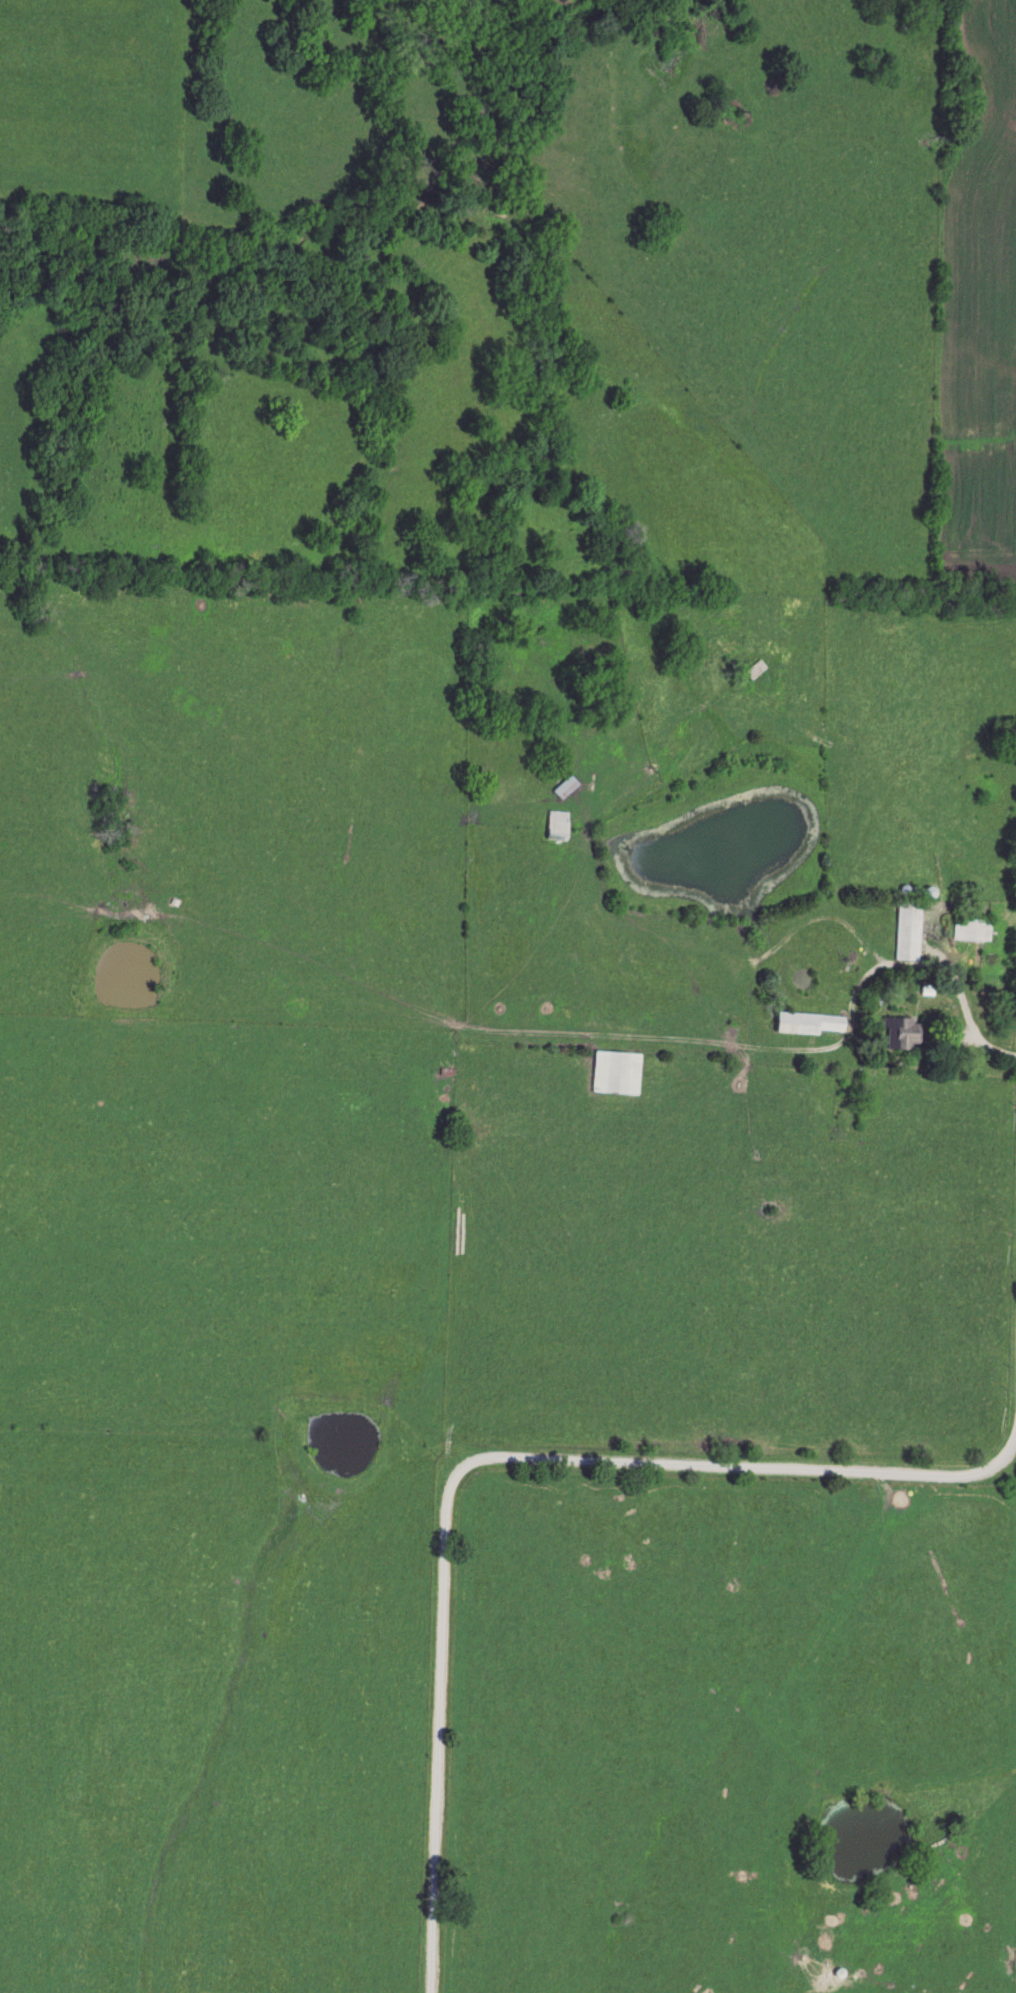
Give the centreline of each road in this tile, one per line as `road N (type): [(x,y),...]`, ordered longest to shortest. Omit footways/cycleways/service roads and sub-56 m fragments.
road 1 (residential): [(416,1992),(439,1512),(531,1468),(613,1457),(895,1490),(992,1479),(1009,1452),(1015,1311)]

